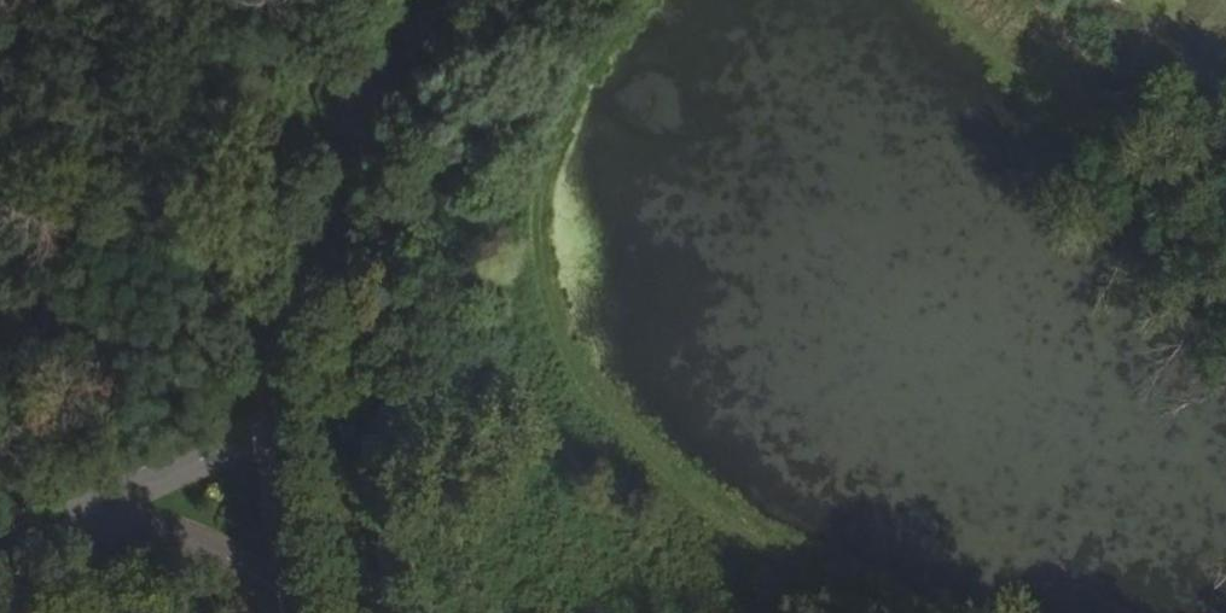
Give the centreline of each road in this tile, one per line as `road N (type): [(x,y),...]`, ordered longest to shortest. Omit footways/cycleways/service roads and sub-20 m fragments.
road 1 (track): [(583,0),(564,27),(521,154),(520,305),(600,423),(788,589),(840,612)]
road 2 (tertiary): [(427,0),(279,363),(274,478)]
road 3 (track): [(1225,230),(985,0)]
road 4 (residential): [(0,556),(70,519),(274,478)]
road 5 (tertiary): [(274,478),(309,612)]

